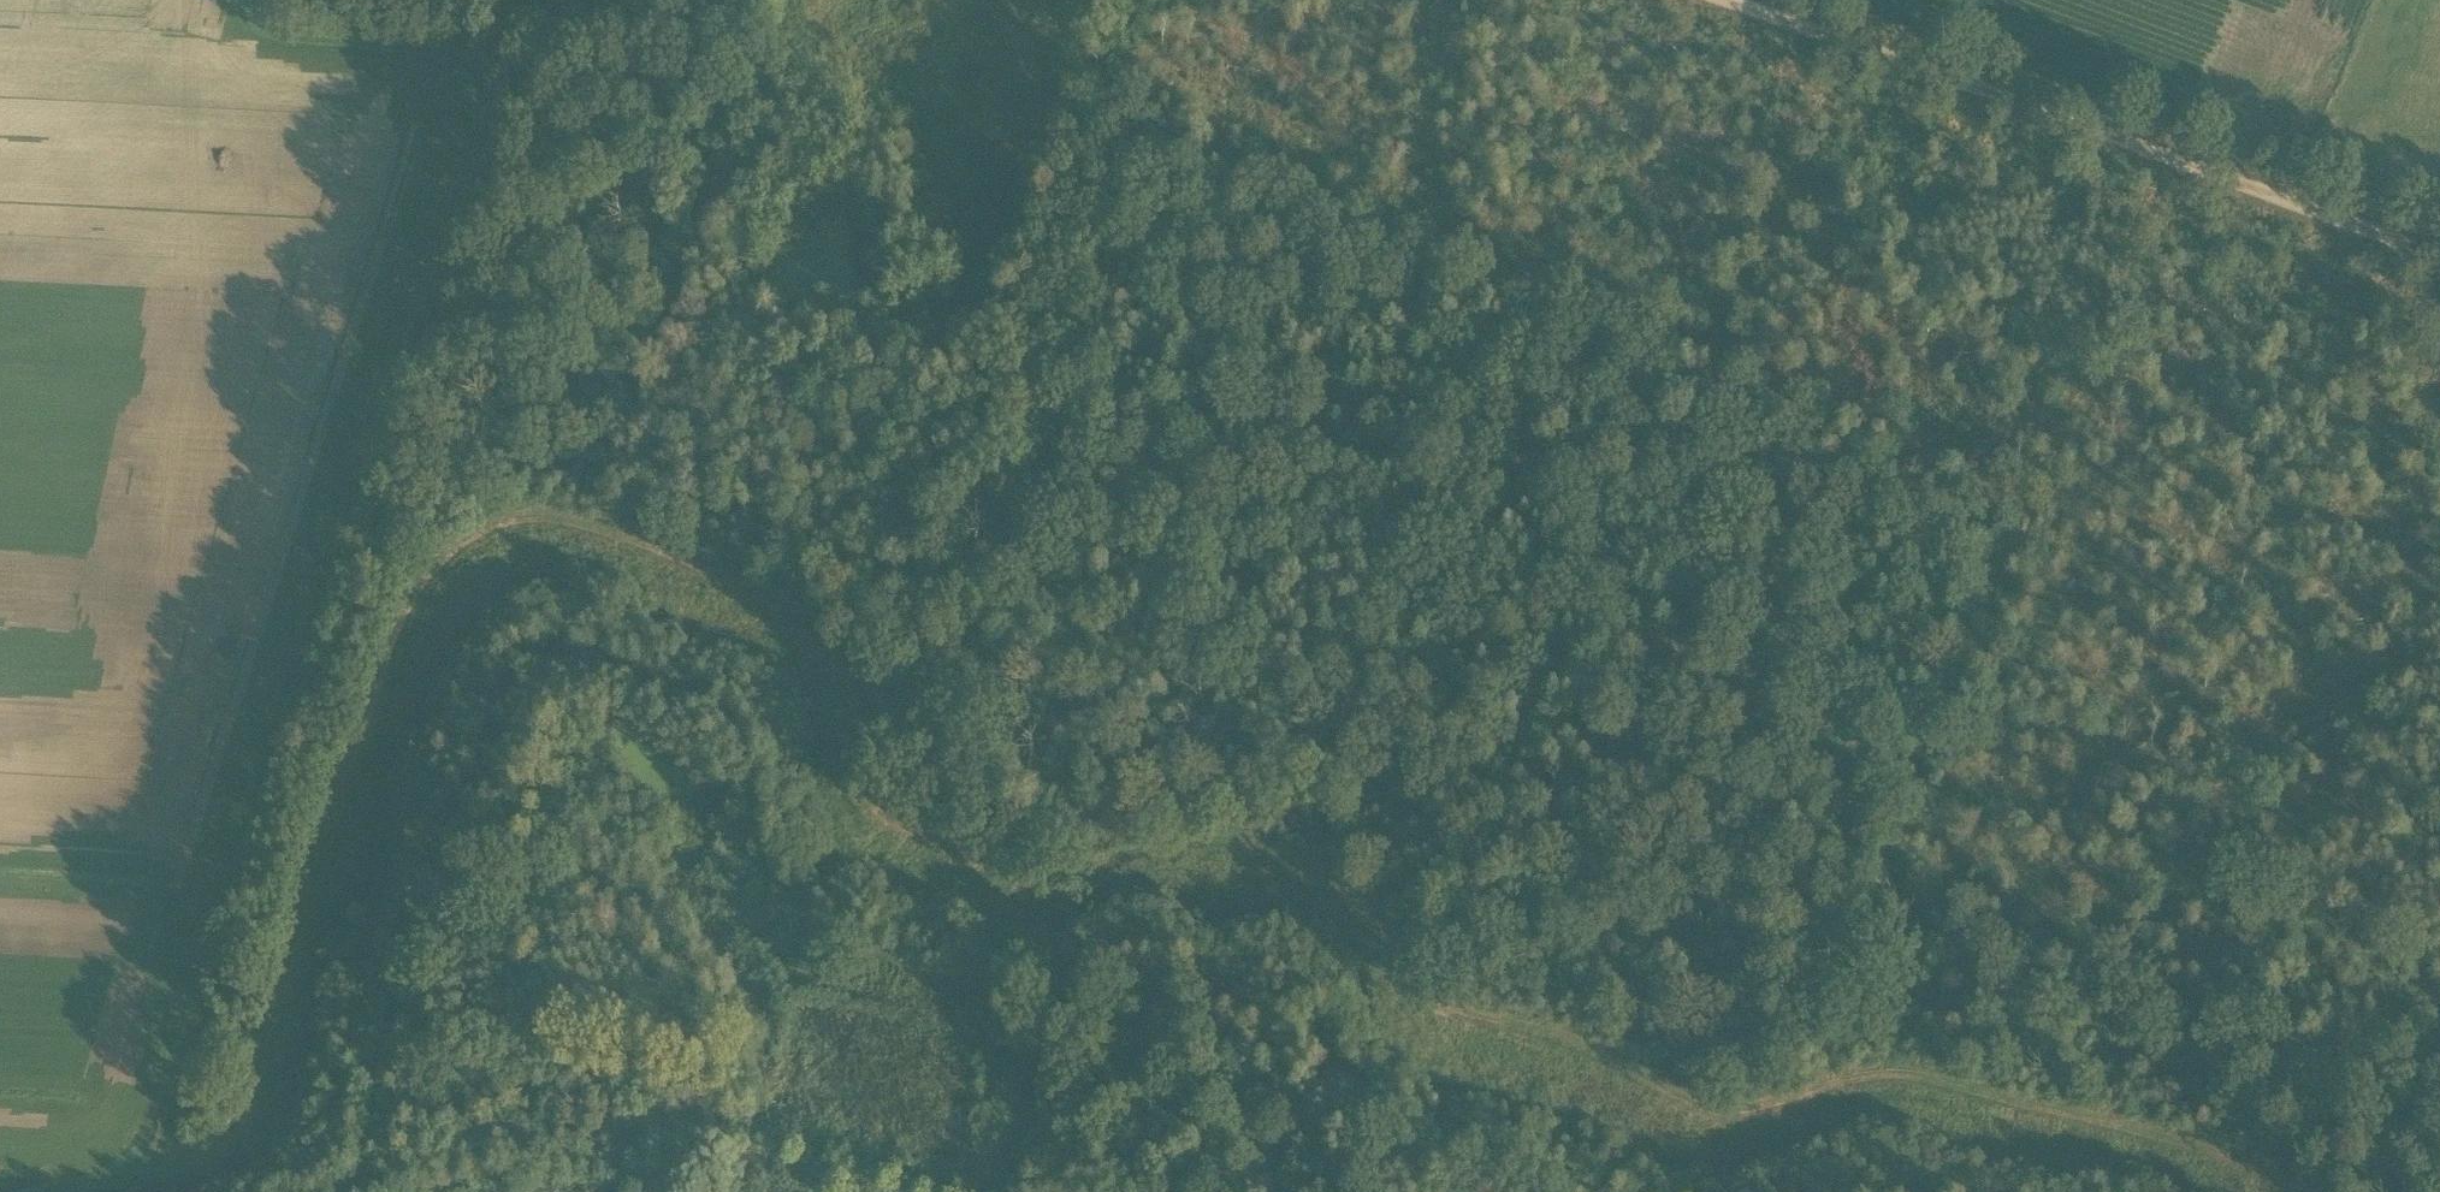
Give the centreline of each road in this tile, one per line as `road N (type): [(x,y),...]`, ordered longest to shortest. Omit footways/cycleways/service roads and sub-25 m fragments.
road 1 (track): [(65,1191),(220,1150),(250,1119),(277,970),(332,767),(383,701),(438,568),(477,534),(580,528),(722,582),(836,661),(857,703),(892,841),(979,888),(1068,922),(1203,854),(1271,865),(1435,993),(1560,1035),(1697,1111),(1763,1120),(1856,1088),(1925,1085),(2018,1102),(2286,1191)]
road 2 (track): [(1752,0),(2439,250)]

